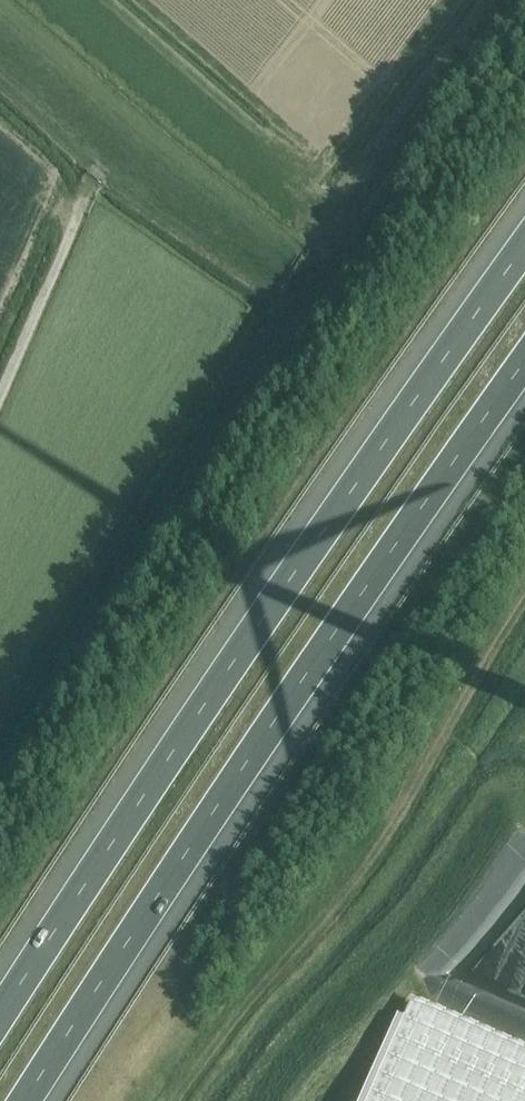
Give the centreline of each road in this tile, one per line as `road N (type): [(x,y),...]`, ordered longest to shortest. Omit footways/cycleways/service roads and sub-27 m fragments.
road 1 (motorway): [(524,249),(211,696),(0,1018)]
road 2 (motorway): [(29,1100),(257,749),(524,366)]
road 3 (track): [(201,1100),(524,601)]
road 4 (unclassified): [(0,394),(85,199)]

